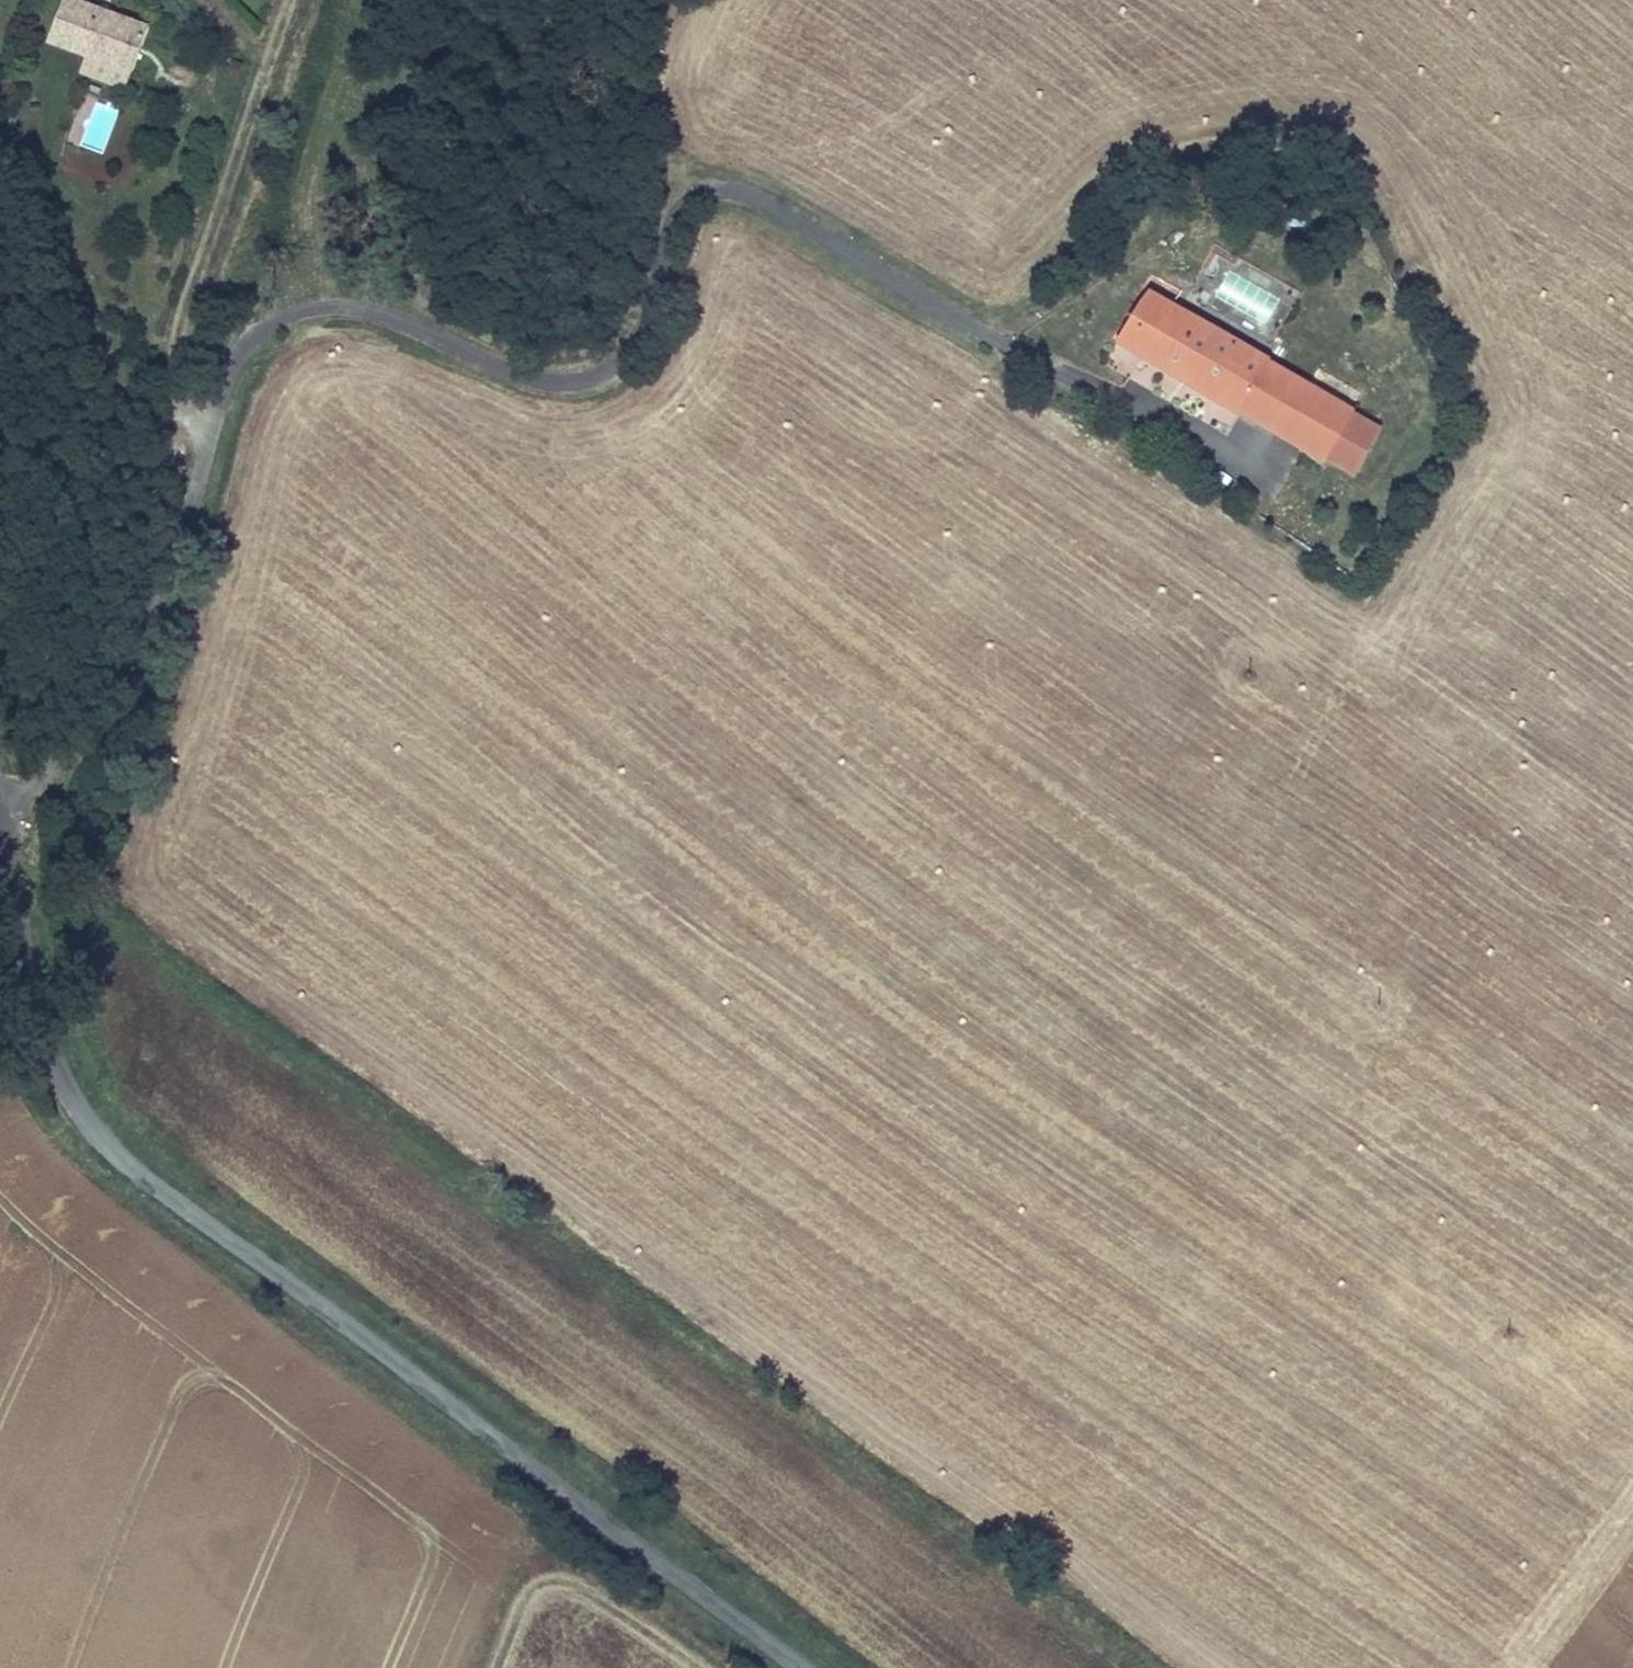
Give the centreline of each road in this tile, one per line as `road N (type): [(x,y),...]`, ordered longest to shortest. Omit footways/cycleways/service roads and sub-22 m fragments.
road 1 (unclassified): [(0,830),(121,662),(166,567),(240,354),(290,316),(355,309),(526,378),(587,381),(632,351),(674,215),(688,200),(714,192),(788,219),(1033,361)]
road 2 (unclassified): [(800,1667),(96,1139),(54,1066),(0,844)]

